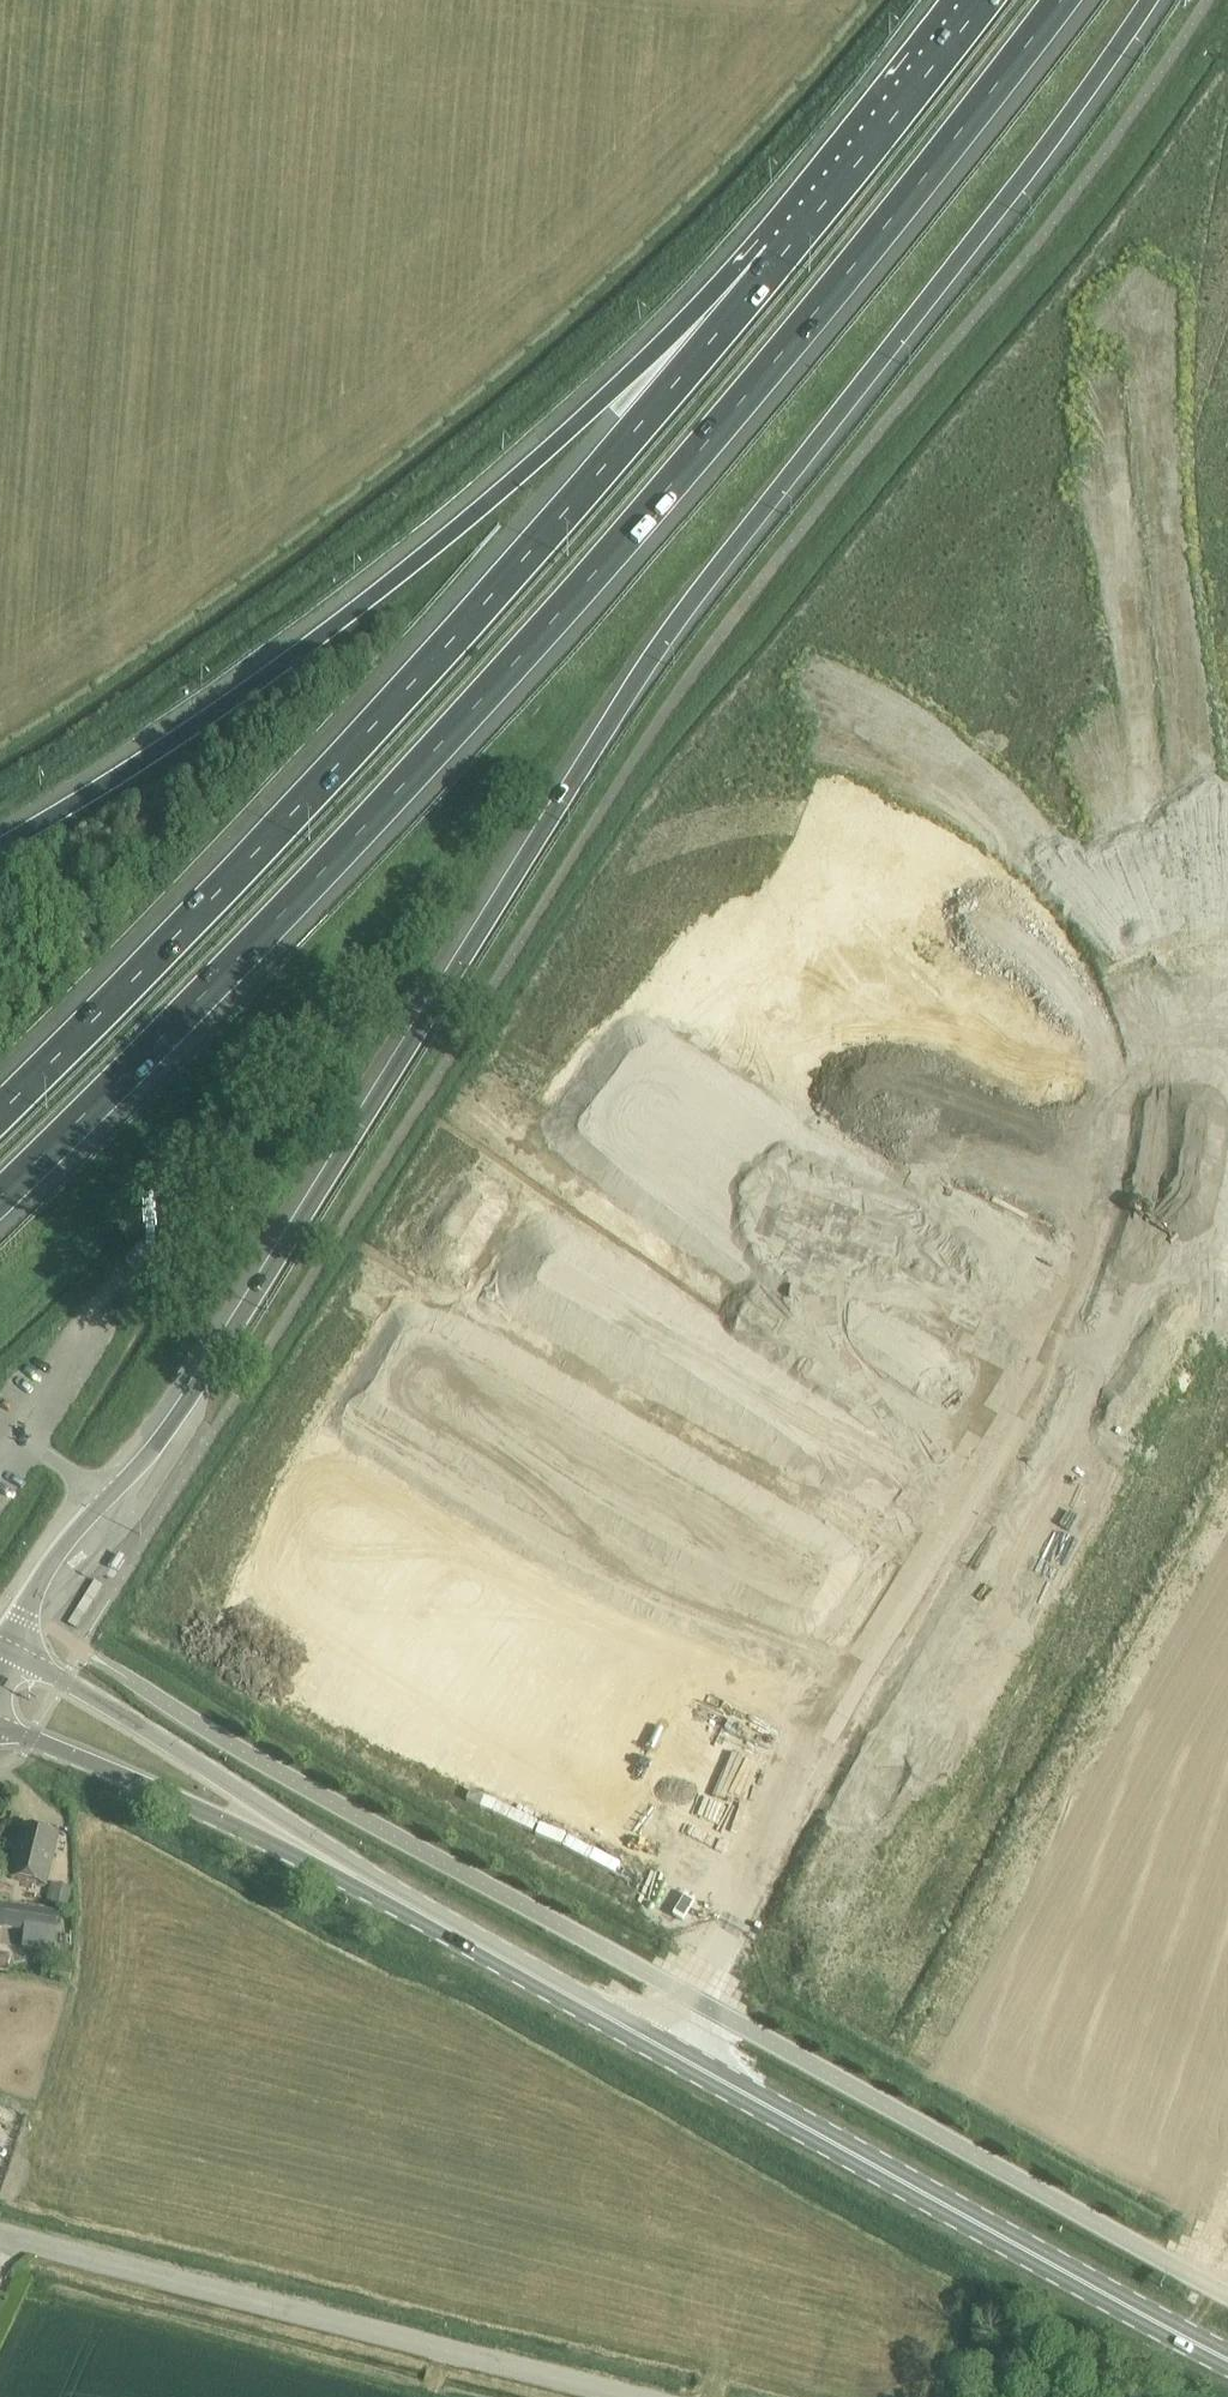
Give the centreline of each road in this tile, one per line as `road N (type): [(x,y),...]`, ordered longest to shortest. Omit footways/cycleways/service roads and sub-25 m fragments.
road 1 (motorway): [(602,744),(658,727),(779,717),(855,742),(946,792),(1024,853),(1107,969),(1152,1079),(1162,1182),(1108,1332),(668,2048)]
road 2 (motorway): [(216,979),(736,407),(1060,0)]
road 3 (motorway): [(782,255),(353,745),(0,1110)]
road 4 (motorway): [(4,1650),(75,1529),(169,1434),(602,744)]
road 5 (motorway): [(719,2076),(1165,1352),(1224,1182),(1227,1131)]
road 6 (motorway): [(1227,1042),(1167,635),(1149,385),(1145,258),(1169,63),(1189,0)]
road 7 (motorway): [(782,255),(268,675),(0,847)]
road 8 (motorway): [(602,744),(1145,0)]
road 9 (unclassified): [(610,2396),(0,2235)]
road 10 (primary): [(1227,2360),(719,2076)]
road 11 (primary): [(393,1895),(311,1835),(4,1650)]
road 12 (motorway): [(216,979),(459,809),(602,744)]
road 13 (primary): [(0,1727),(393,1895)]
road 14 (motorway): [(985,0),(782,255)]
road 15 (primary): [(668,2048),(393,1895)]
road 16 (motorway): [(0,1195),(216,979)]

